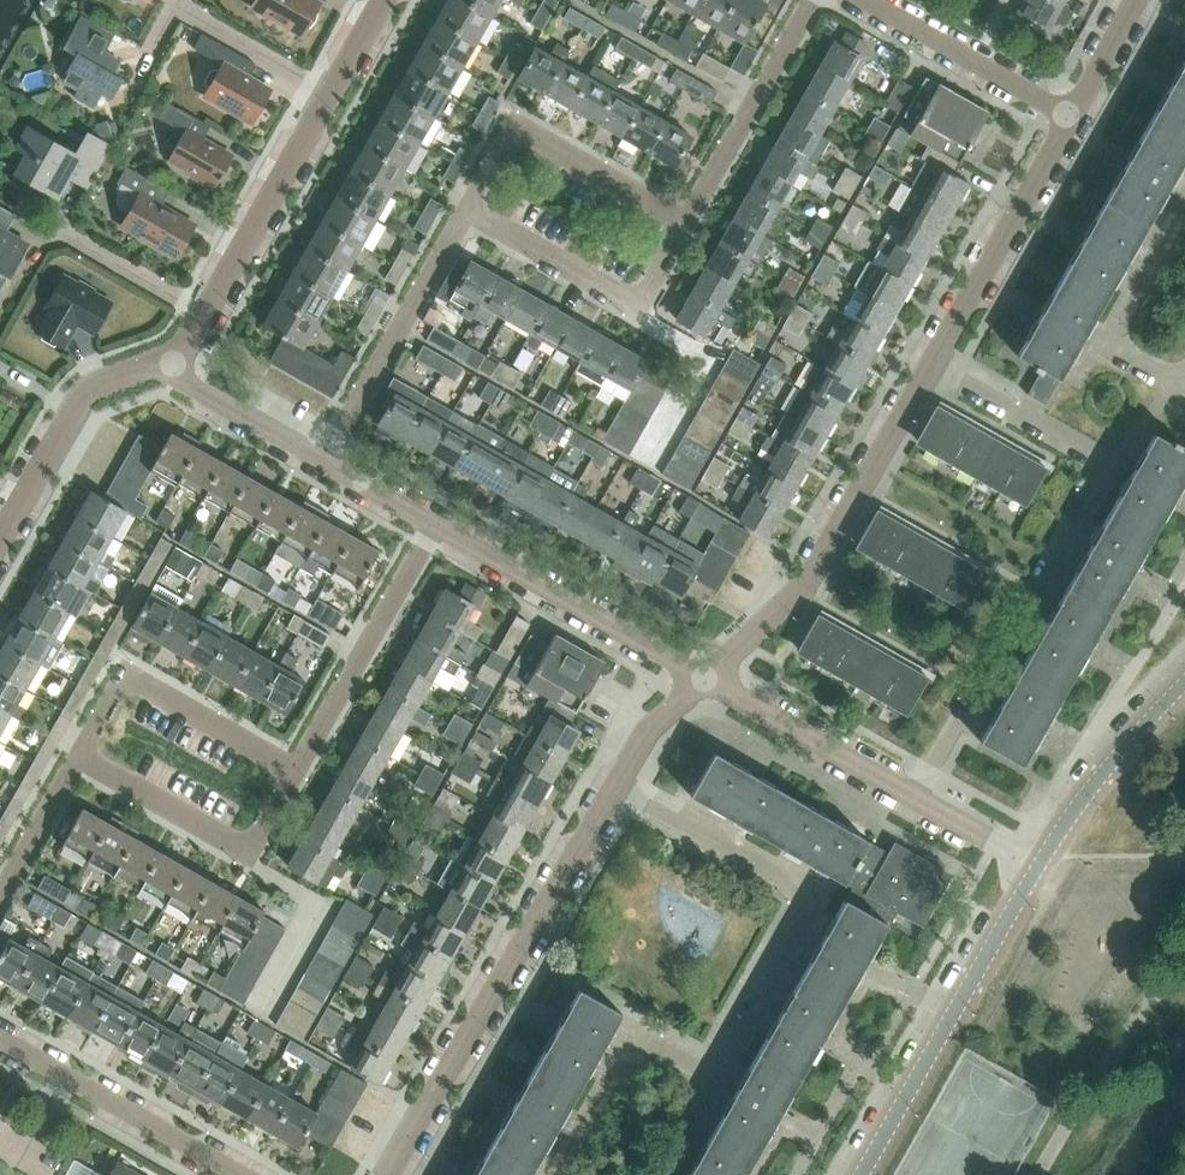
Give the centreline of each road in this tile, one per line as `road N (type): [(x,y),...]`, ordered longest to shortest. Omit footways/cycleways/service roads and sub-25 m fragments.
road 1 (residential): [(921,786),(1098,469),(938,367)]
road 2 (residential): [(387,1174),(613,780)]
road 3 (residential): [(711,1064),(808,891),(613,780)]
road 4 (residential): [(752,692),(938,367)]
road 5 (tertiary): [(863,1174),(1045,858)]
road 6 (residential): [(289,771),(436,515)]
road 7 (residential): [(325,452),(470,198)]
road 8 (residential): [(938,367),(1076,117)]
road 9 (residential): [(684,654),(436,515)]
road 10 (residential): [(247,1174),(0,1036)]
road 11 (residential): [(80,749),(247,848),(289,771)]
road 12 (residential): [(470,198),(638,291),(678,217)]
road 13 (residential): [(289,771),(121,679),(80,749)]
road 14 (residential): [(678,217),(525,135),(502,138),(470,198)]
road 15 (residential): [(711,1064),(639,1022),(553,1174)]
road 16 (residential): [(205,311),(332,90)]
road 17 (residential): [(0,538),(85,397),(165,362)]
road 18 (residential): [(678,217),(799,0)]
road 19 (residential): [(1076,117),(869,0)]
road 20 (residential): [(1184,201),(1115,334),(1184,383)]
road 21 (tertiary): [(1045,858),(1103,775),(1184,685)]
road 22 (residential): [(921,786),(752,692)]
road 23 (residential): [(325,452),(165,362)]
road 24 (residential): [(332,90),(181,3)]
road 25 (residential): [(0,889),(80,749)]
road 26 (residential): [(205,311),(67,233)]
road 27 (residential): [(613,780),(684,654)]
road 28 (residential): [(1045,858),(921,786)]
road 29 (residential): [(1076,117),(1137,0)]
road 30 (residential): [(436,515),(325,452)]
road 31 (residential): [(650,1174),(711,1064)]

